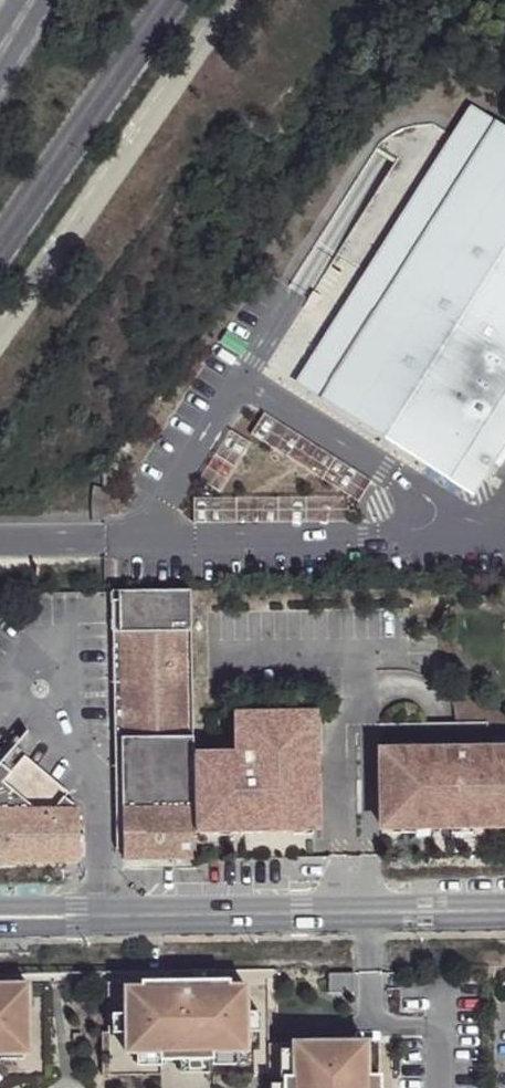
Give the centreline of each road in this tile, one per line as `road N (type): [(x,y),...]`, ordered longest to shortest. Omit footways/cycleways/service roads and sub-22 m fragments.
road 1 (residential): [(81,917),(504,911)]

